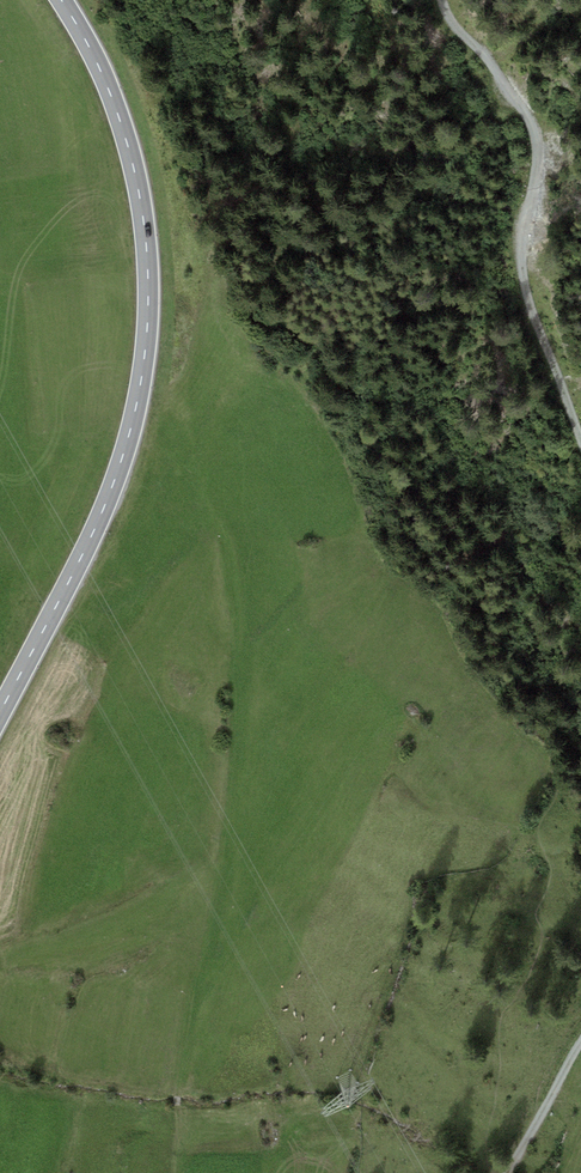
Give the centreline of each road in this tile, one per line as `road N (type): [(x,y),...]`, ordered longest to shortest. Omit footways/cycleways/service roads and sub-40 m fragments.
road 1 (primary): [(0,712),(114,484),(146,341),(147,247),(136,178),(106,81),(62,0)]
road 2 (track): [(442,0),(455,29),(495,64),(532,126),(537,173),(523,240),(525,296),(580,444)]
road 3 (track): [(580,1041),(508,1172)]

